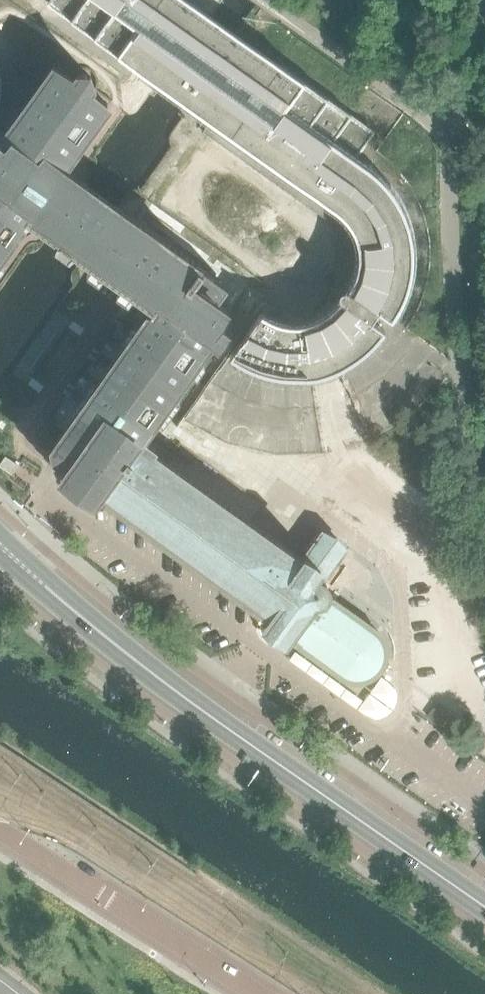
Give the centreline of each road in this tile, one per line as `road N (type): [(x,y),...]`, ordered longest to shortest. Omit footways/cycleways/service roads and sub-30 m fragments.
road 1 (secondary): [(0,543),(155,675),(484,905)]
road 2 (residential): [(484,483),(460,360),(450,132),(457,73),(484,2)]
road 3 (residential): [(263,993),(0,826)]

